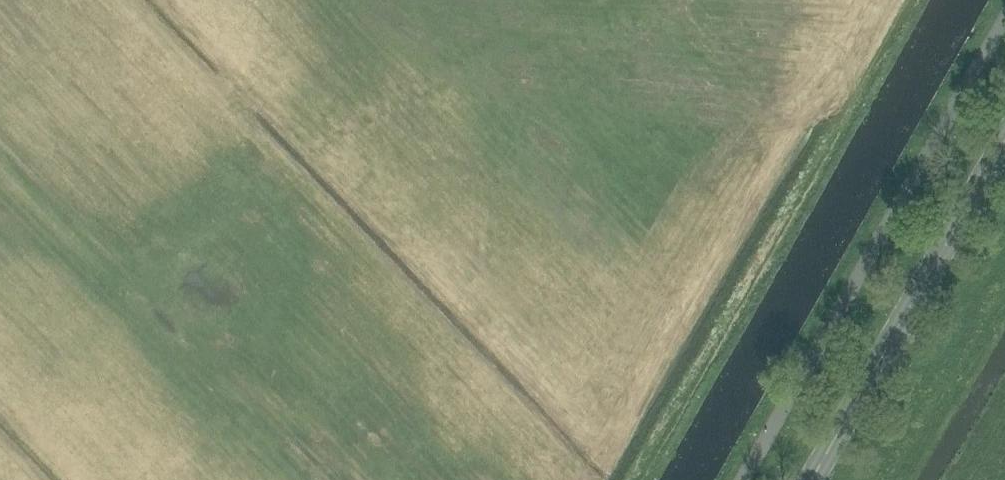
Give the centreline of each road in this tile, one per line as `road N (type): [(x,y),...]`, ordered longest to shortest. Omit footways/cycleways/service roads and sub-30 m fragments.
road 1 (primary): [(814,479),(1004,145)]

